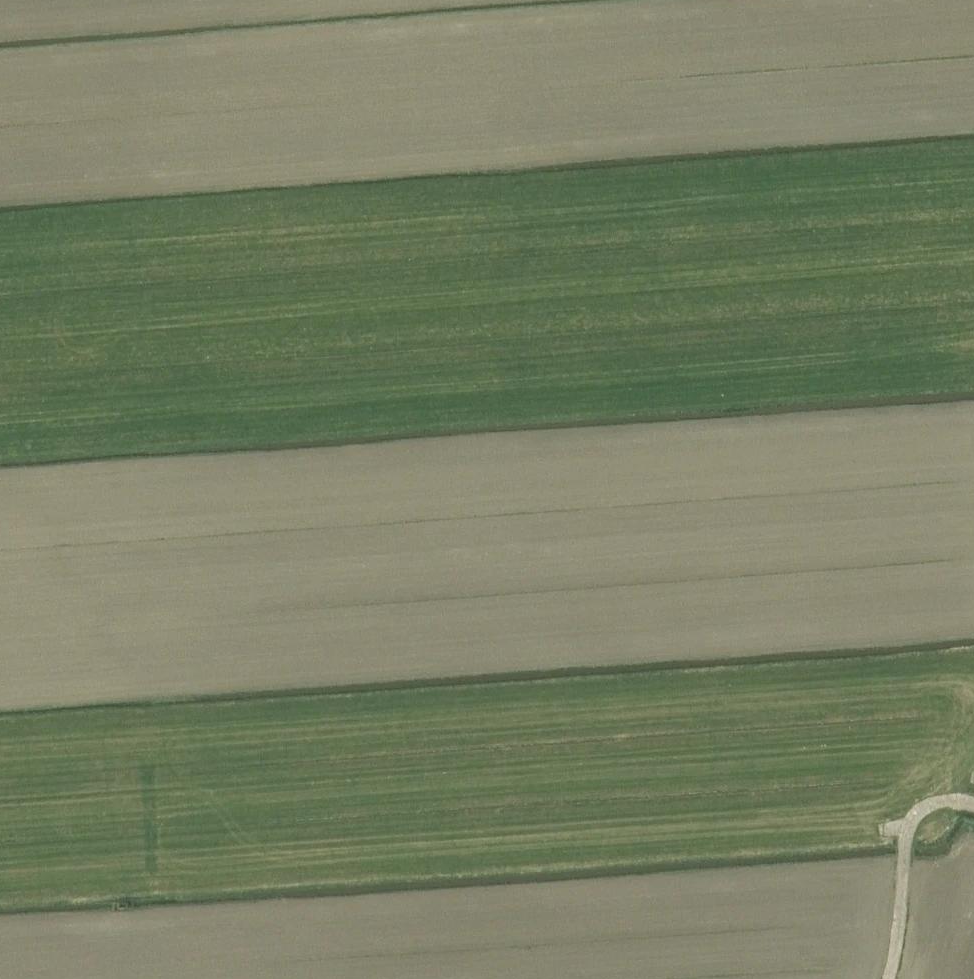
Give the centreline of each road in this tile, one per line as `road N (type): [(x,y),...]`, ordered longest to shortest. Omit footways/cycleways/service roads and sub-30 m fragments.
road 1 (track): [(973,803),(948,800),(910,827),(890,978)]

